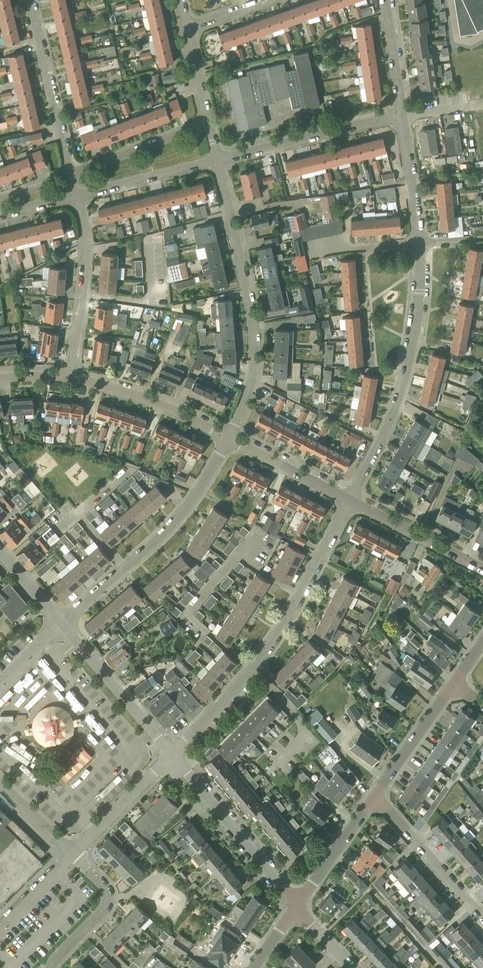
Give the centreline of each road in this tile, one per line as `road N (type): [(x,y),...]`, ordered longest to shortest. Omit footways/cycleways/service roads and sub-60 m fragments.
road 1 (residential): [(349,501),(392,414),(417,311),(419,243),(402,115)]
road 2 (residential): [(171,754),(278,633),(349,501)]
road 3 (residential): [(229,438),(251,380),(254,342),(217,160)]
road 4 (residential): [(229,438),(167,528),(62,622)]
road 5 (residential): [(296,906),(171,754)]
road 6 (residential): [(217,160),(402,115)]
road 7 (residential): [(71,378),(84,268),(75,195)]
road 8 (residential): [(70,174),(29,0)]
road 9 (residential): [(171,754),(62,622)]
road 10 (residential): [(71,378),(129,393),(229,438)]
road 11 (residential): [(482,916),(376,795)]
road 12 (residential): [(349,501),(482,569)]
road 13 (residential): [(209,123),(70,174)]
road 14 (residential): [(75,195),(217,160)]
road 15 (residential): [(49,967),(103,904),(103,891),(72,854)]
road 16 (residential): [(72,854),(171,754)]
road 17 (residential): [(296,906),(376,795)]
road 18 (residential): [(376,795),(454,684)]
road 19 (residential): [(229,438),(349,501)]

